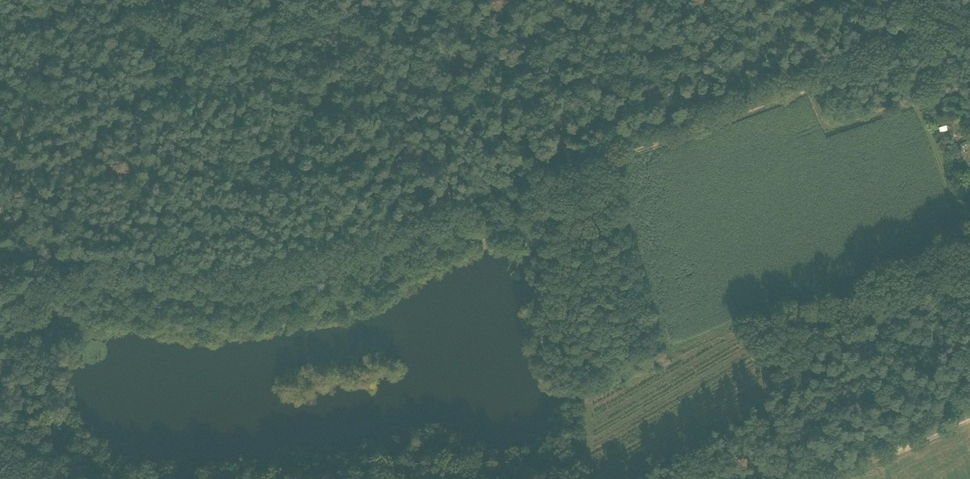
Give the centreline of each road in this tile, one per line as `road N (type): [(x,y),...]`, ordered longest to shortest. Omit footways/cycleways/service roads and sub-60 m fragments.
road 1 (track): [(949,26),(897,56),(853,63),(792,97),(254,267),(205,273),(0,256)]
road 2 (track): [(0,203),(51,0)]
road 3 (track): [(836,478),(969,423)]

